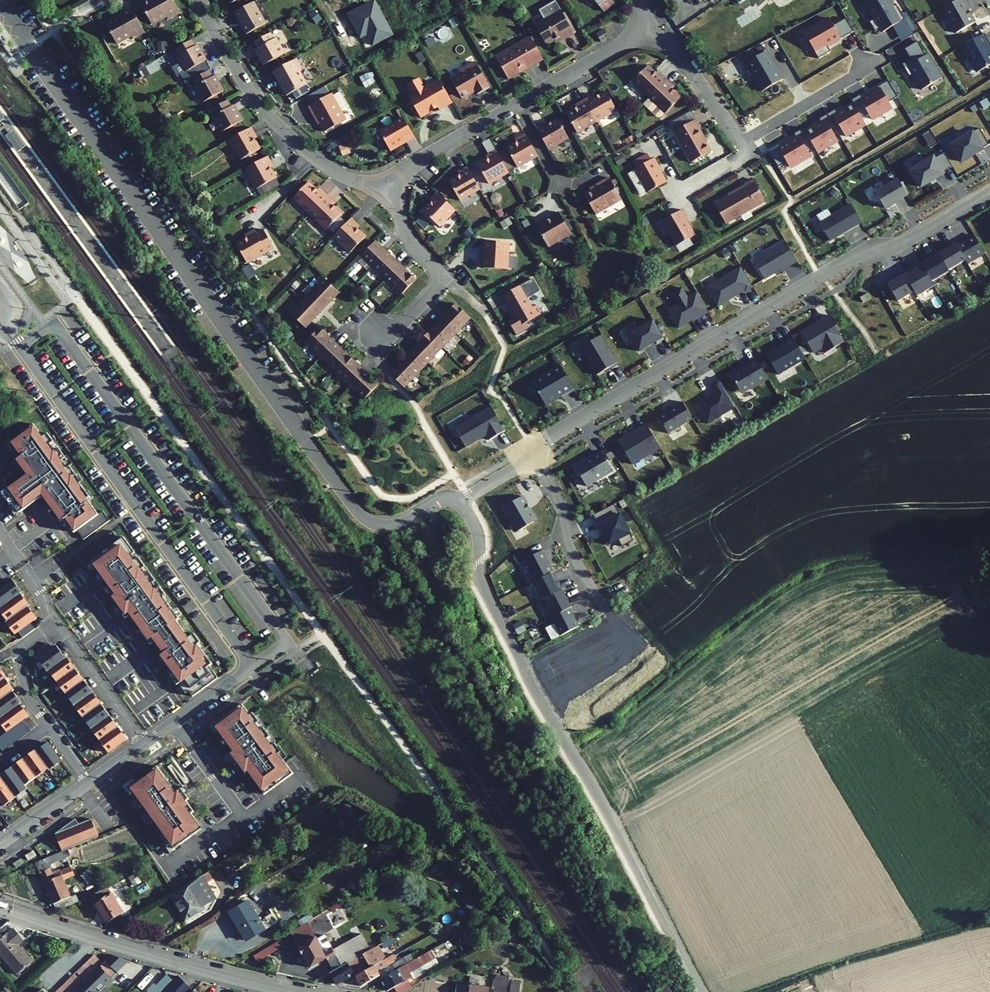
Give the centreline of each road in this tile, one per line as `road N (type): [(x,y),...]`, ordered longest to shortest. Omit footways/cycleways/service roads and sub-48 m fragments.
road 1 (unclassified): [(458,500),(478,532),(483,587),(702,991)]
road 2 (residential): [(535,454),(535,443),(823,275),(910,239),(989,191)]
road 3 (unclassified): [(303,991),(0,905)]
road 4 (residential): [(643,31),(388,179)]
road 5 (residential): [(388,179),(339,174),(274,121),(199,0)]
road 6 (residential): [(643,31),(681,56),(747,153),(682,194)]
road 7 (residential): [(388,179),(407,238),(439,279),(402,323),(374,333)]
road 8 (unclassified): [(307,439),(370,520),(393,523),(441,499),(458,500)]
road 9 (residential): [(595,606),(560,538),(564,510),(535,454)]
road 10 (residential): [(87,782),(32,703),(16,650)]
road 11 (residential): [(144,743),(55,626)]
road 12 (residential): [(252,667),(144,743)]

